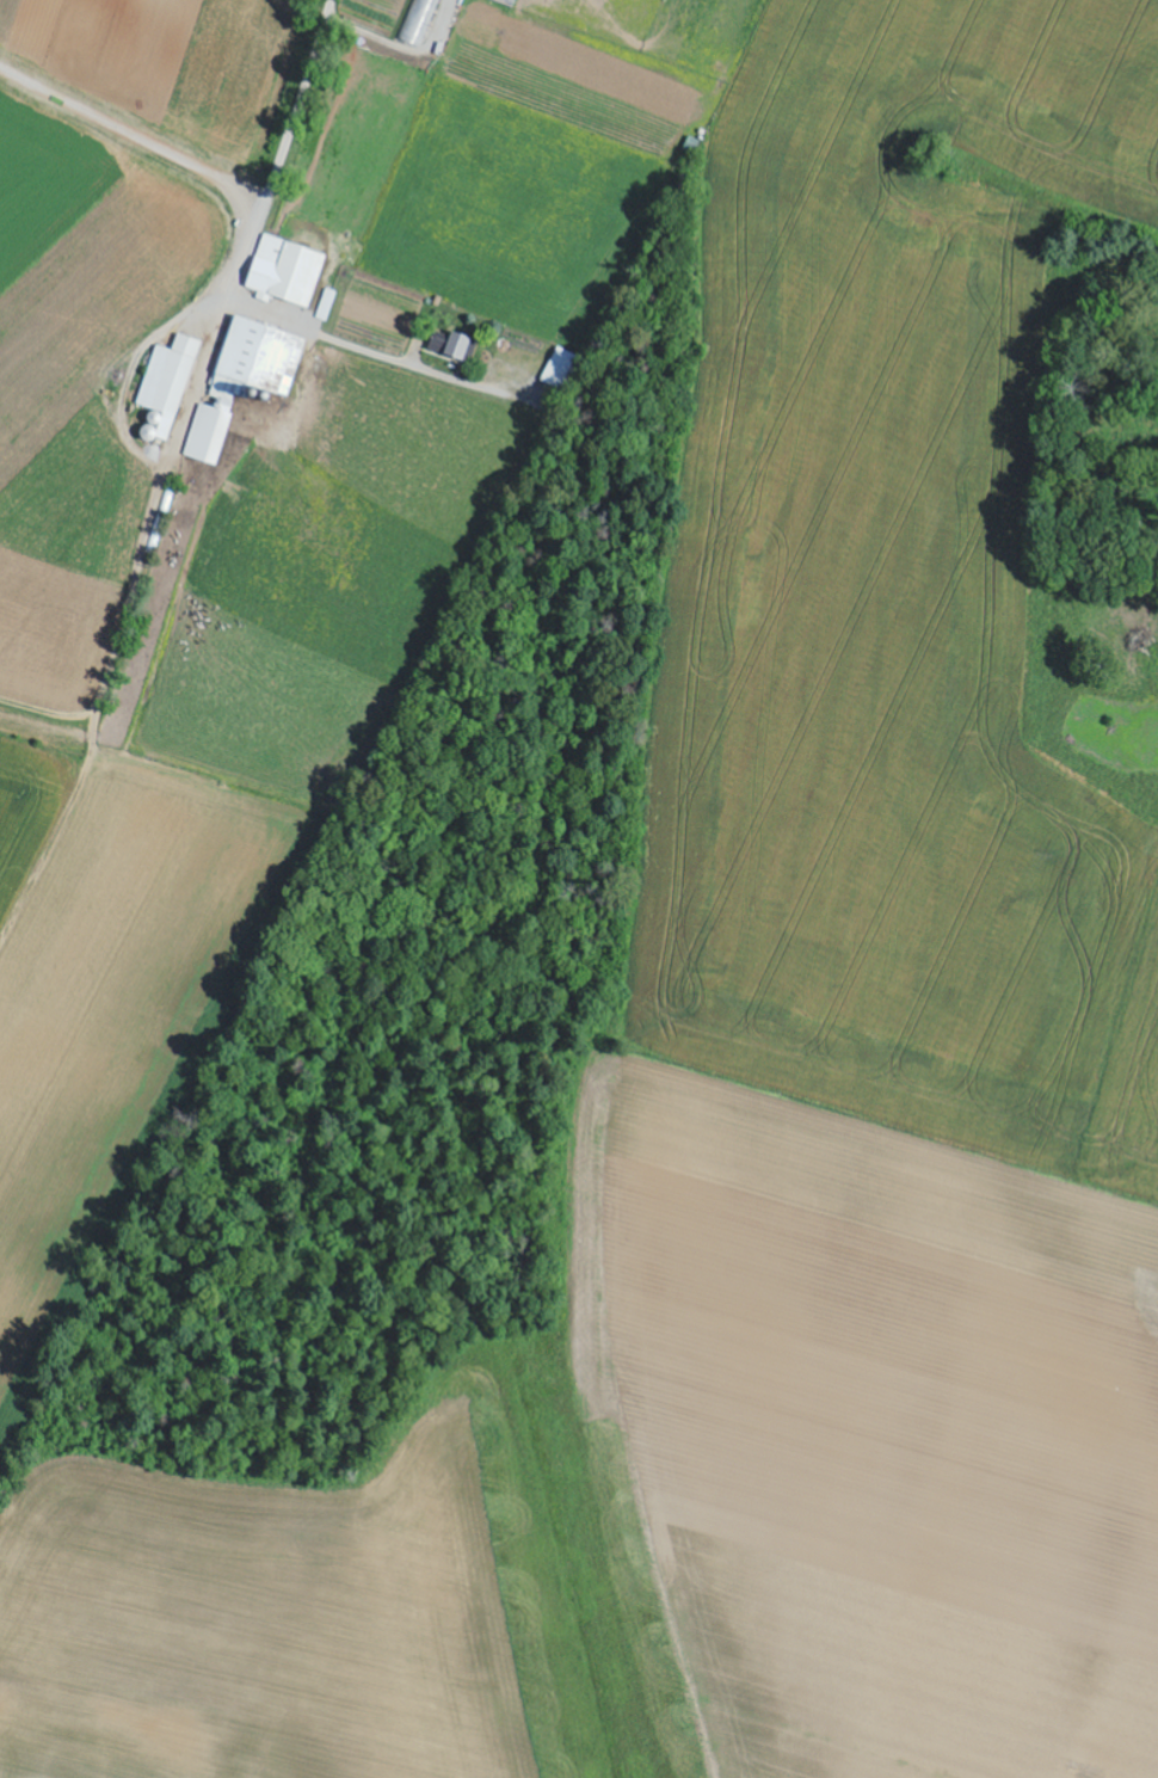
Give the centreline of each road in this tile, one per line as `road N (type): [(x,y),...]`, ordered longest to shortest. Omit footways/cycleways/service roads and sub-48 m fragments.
road 1 (residential): [(332,0),(229,300)]

